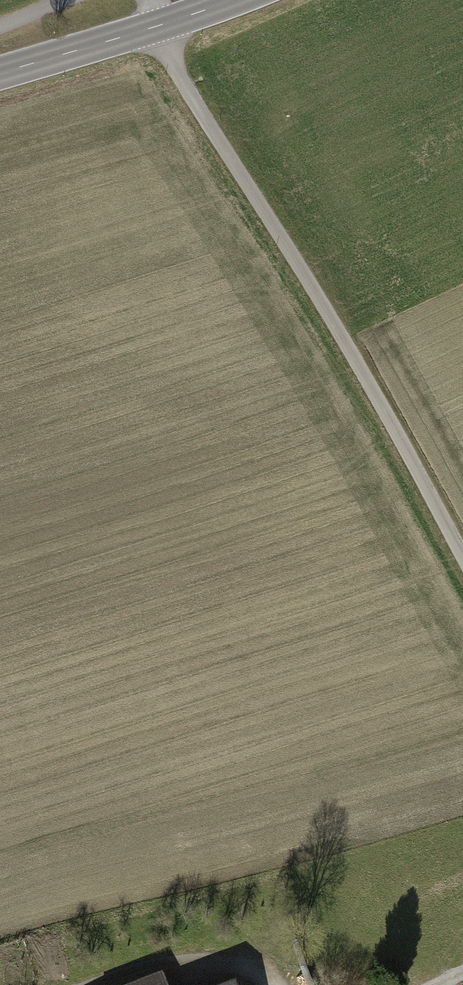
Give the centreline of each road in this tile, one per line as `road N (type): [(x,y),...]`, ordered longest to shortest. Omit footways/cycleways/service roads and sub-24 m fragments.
road 1 (track): [(462,555),(151,27),(147,0)]
road 2 (primary): [(223,0),(0,71)]
road 3 (track): [(96,984),(155,968),(210,963),(253,968),(275,984)]

